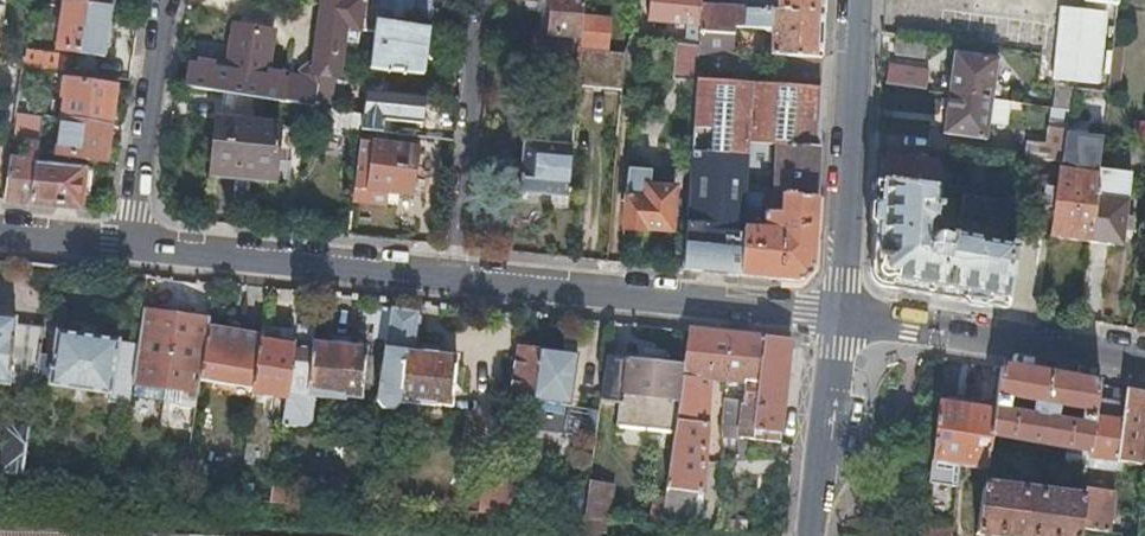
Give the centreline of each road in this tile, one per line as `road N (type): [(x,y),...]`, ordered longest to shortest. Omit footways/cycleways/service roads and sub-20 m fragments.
road 1 (residential): [(134,247),(842,317)]
road 2 (residential): [(858,0),(842,317)]
road 3 (residential): [(1144,362),(842,317)]
road 4 (residential): [(134,247),(168,0)]
road 5 (residential): [(842,317),(807,535)]
road 6 (residential): [(0,233),(134,247)]

